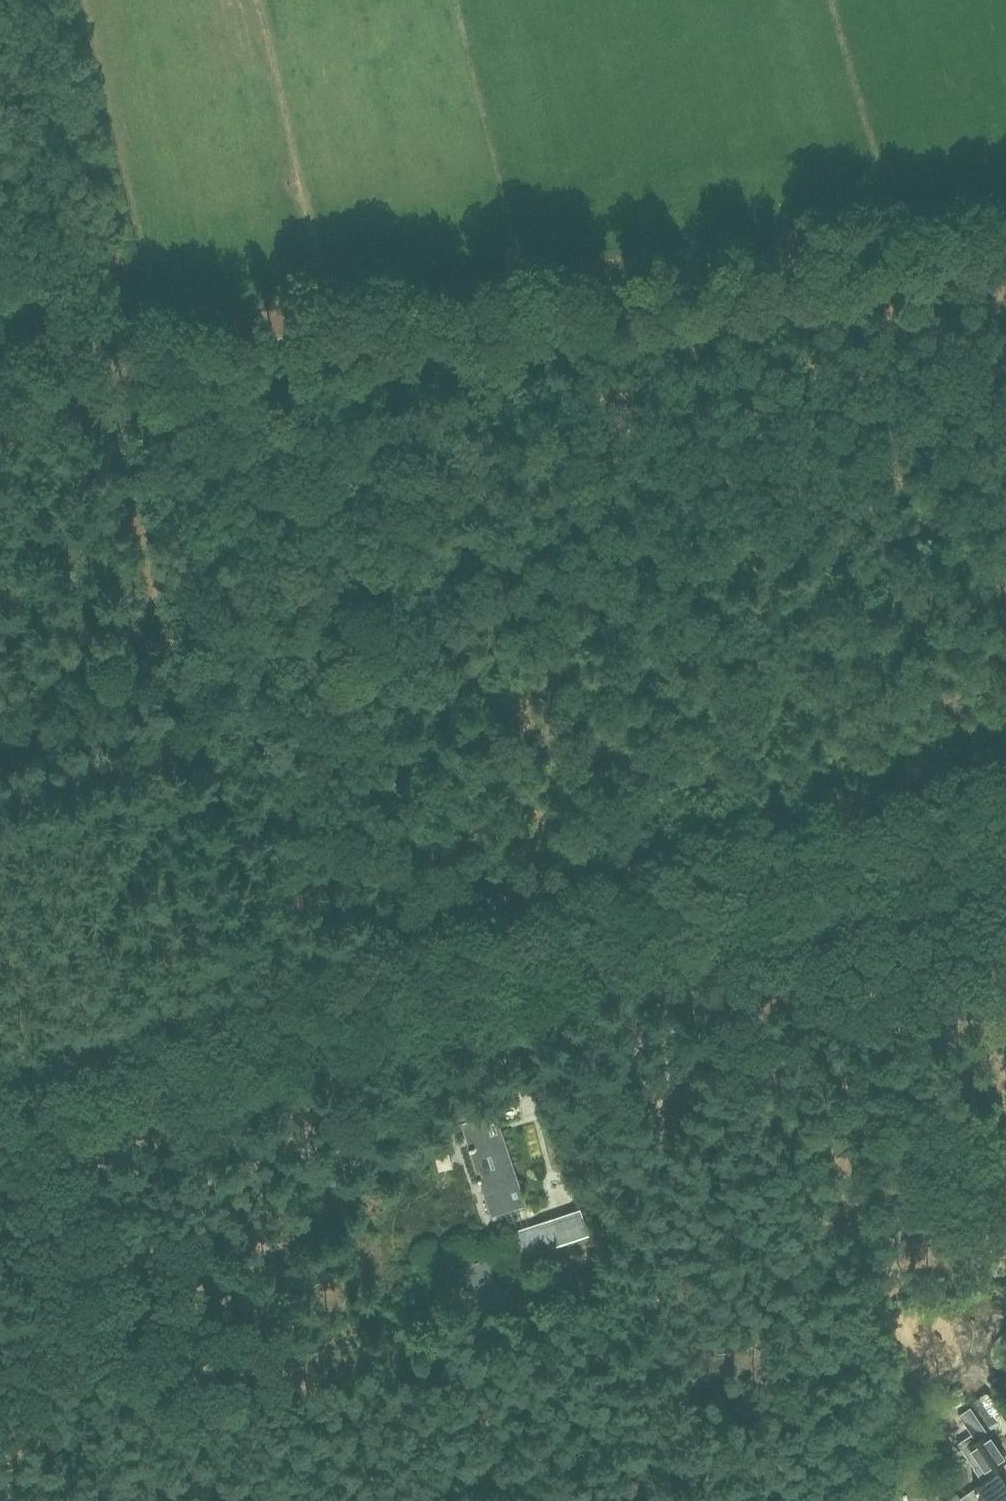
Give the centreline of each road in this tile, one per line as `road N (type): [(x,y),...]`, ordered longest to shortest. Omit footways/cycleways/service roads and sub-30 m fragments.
road 1 (track): [(0,1099),(1005,798)]

